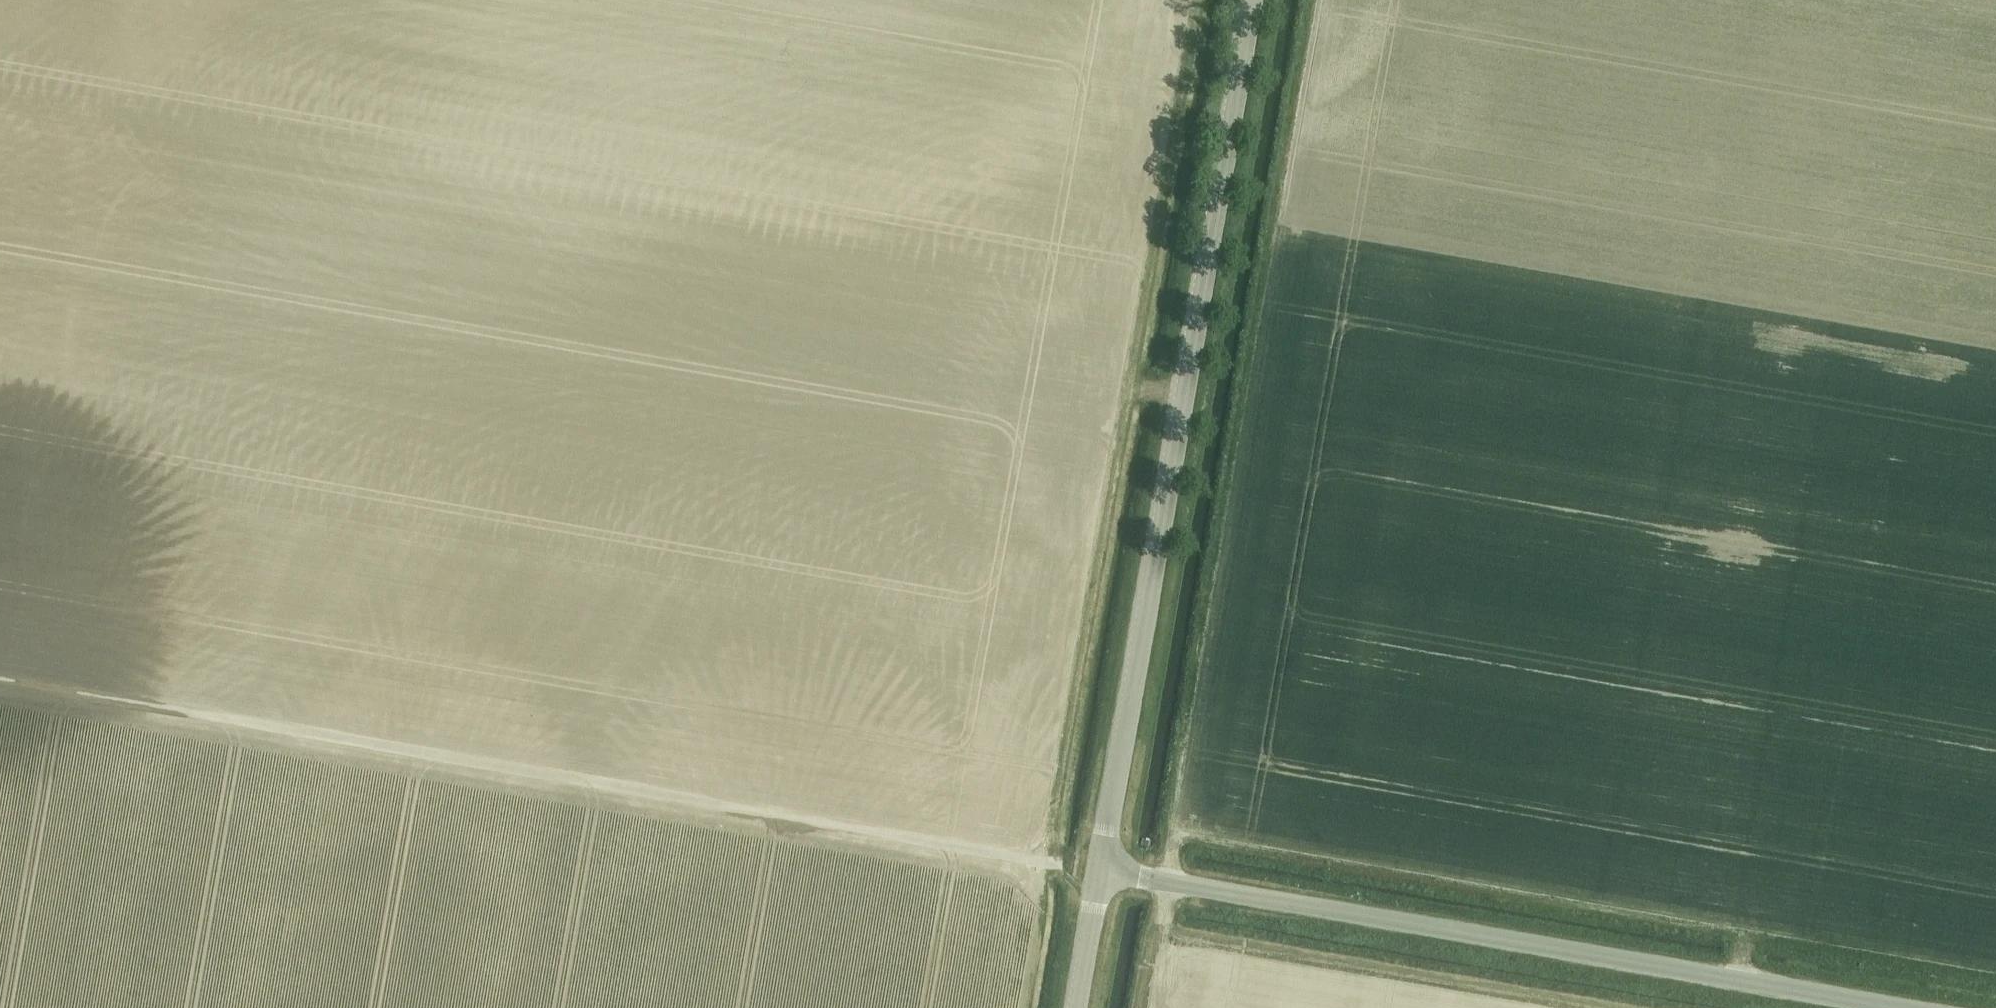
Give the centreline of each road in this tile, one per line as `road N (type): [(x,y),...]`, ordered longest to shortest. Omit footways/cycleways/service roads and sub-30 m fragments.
road 1 (track): [(1055,866),(0,682)]
road 2 (unclassified): [(1097,872),(1249,0)]
road 3 (unclassified): [(1880,1007),(1097,872)]
road 4 (unclassified): [(1074,1007),(1097,872)]

